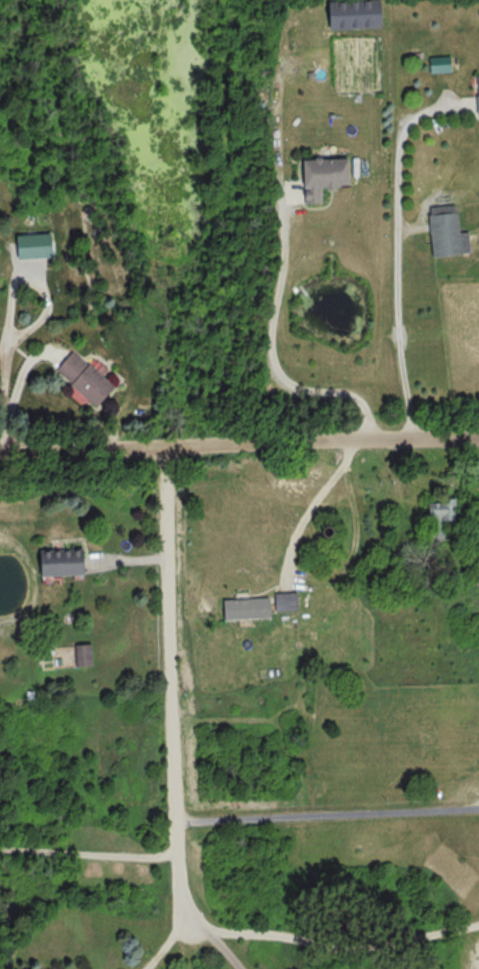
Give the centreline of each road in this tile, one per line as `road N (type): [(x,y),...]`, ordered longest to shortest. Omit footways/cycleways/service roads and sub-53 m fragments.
road 1 (residential): [(165,445),(171,875),(187,923)]
road 2 (residential): [(0,449),(478,436)]

